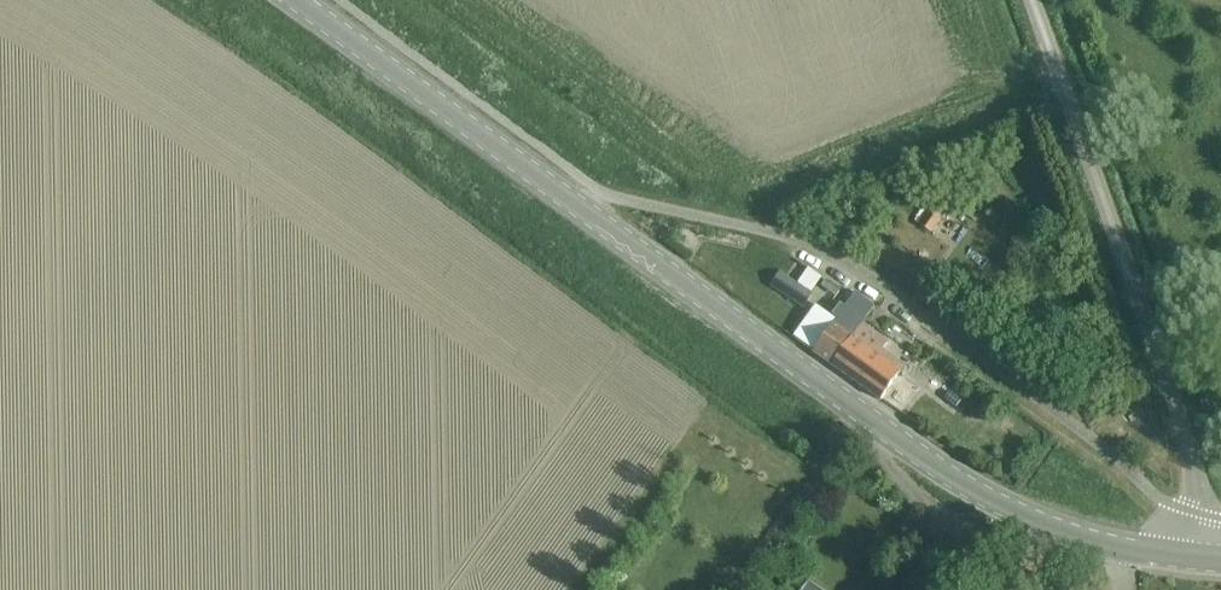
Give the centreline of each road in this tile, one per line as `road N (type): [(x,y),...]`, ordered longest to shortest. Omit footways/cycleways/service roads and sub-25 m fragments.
road 1 (secondary): [(1126,551),(1028,519),(907,448),(295,0)]
road 2 (unclassified): [(1205,562),(1208,517),(1186,441),(1029,0)]

